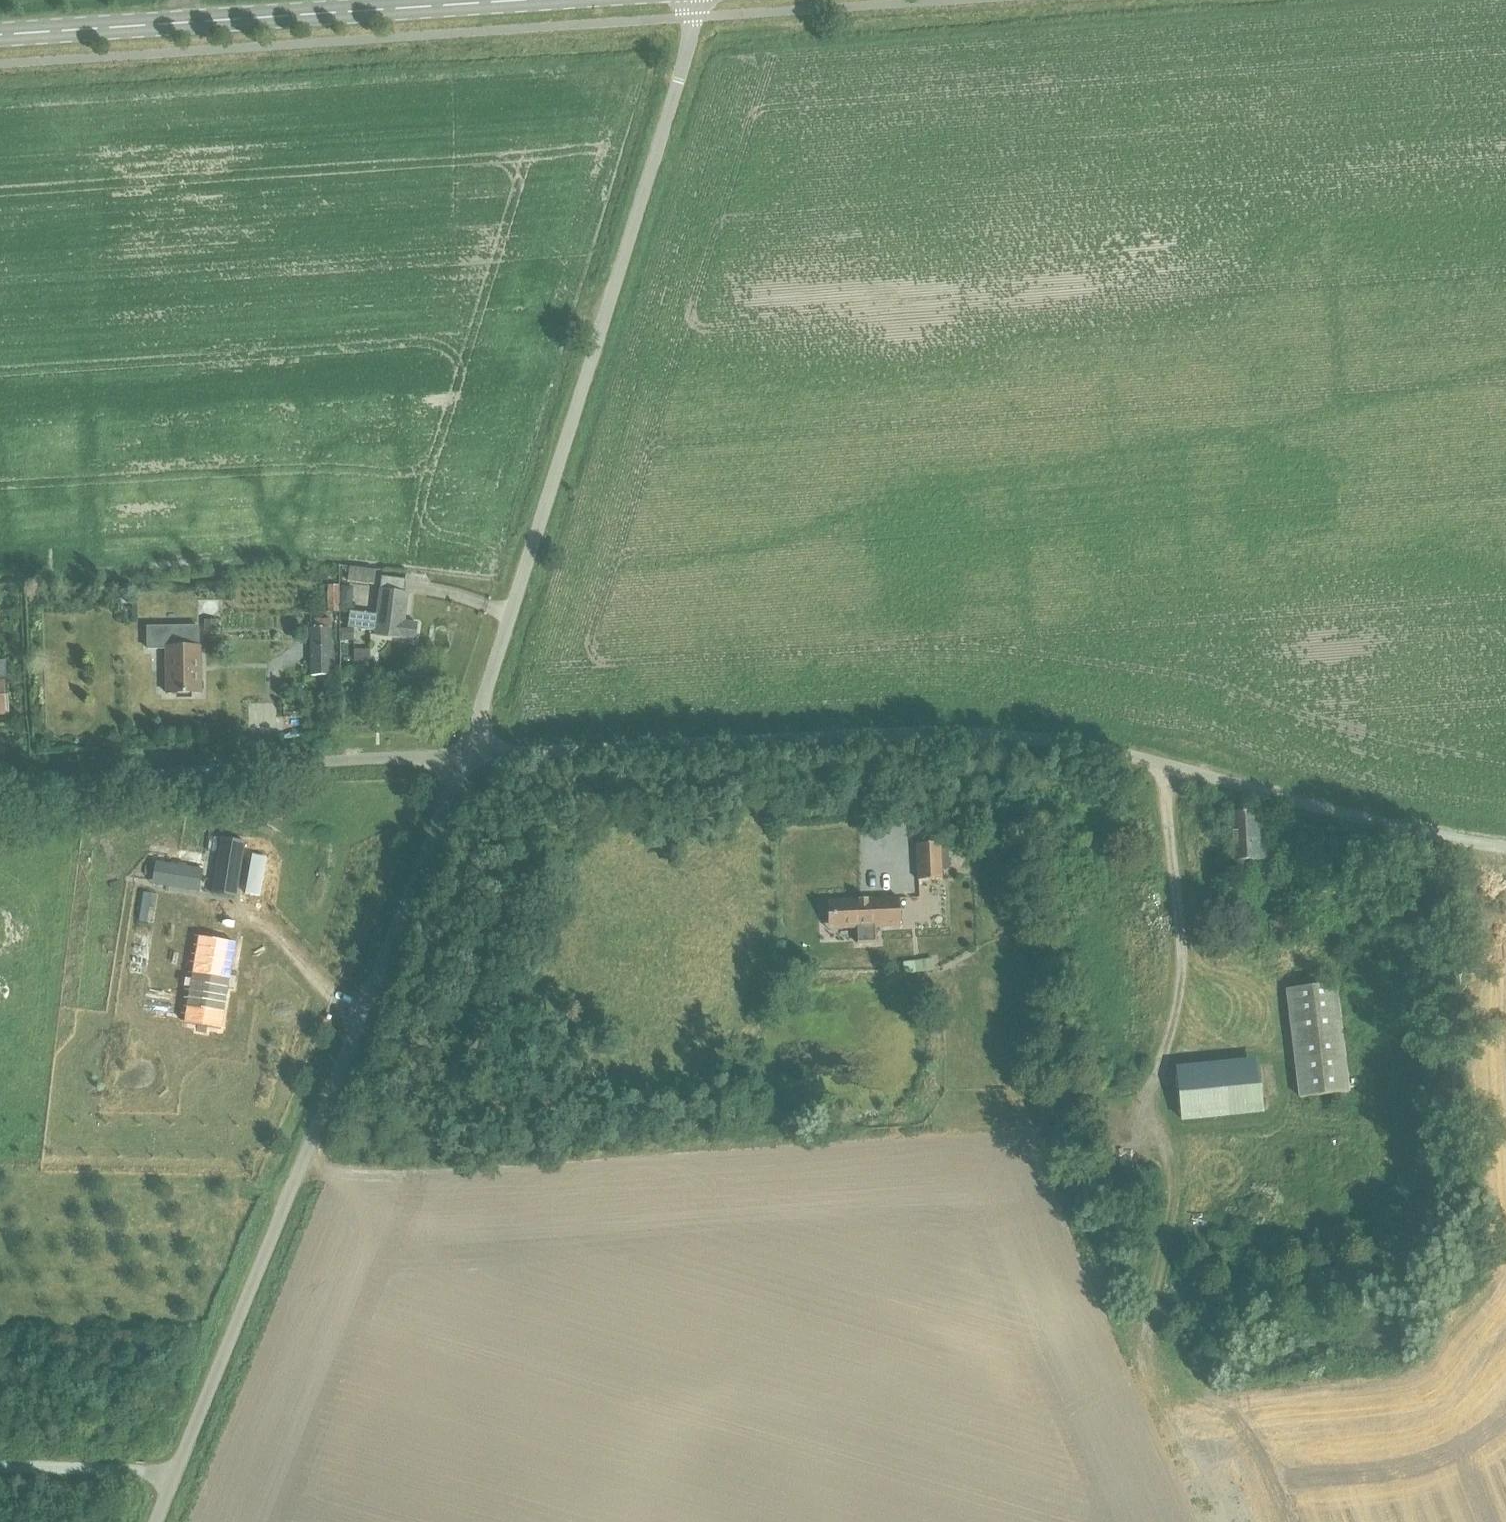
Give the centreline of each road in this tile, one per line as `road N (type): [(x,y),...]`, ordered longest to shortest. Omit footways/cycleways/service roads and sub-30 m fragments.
road 1 (unclassified): [(462,756),(998,735),(1089,746),(1380,823),(1505,847)]
road 2 (unclassified): [(462,756),(155,1521)]
road 3 (unclassified): [(462,756),(677,81),(693,0)]
road 4 (secondary): [(507,0),(0,34)]
road 5 (unclassified): [(462,756),(0,785)]

